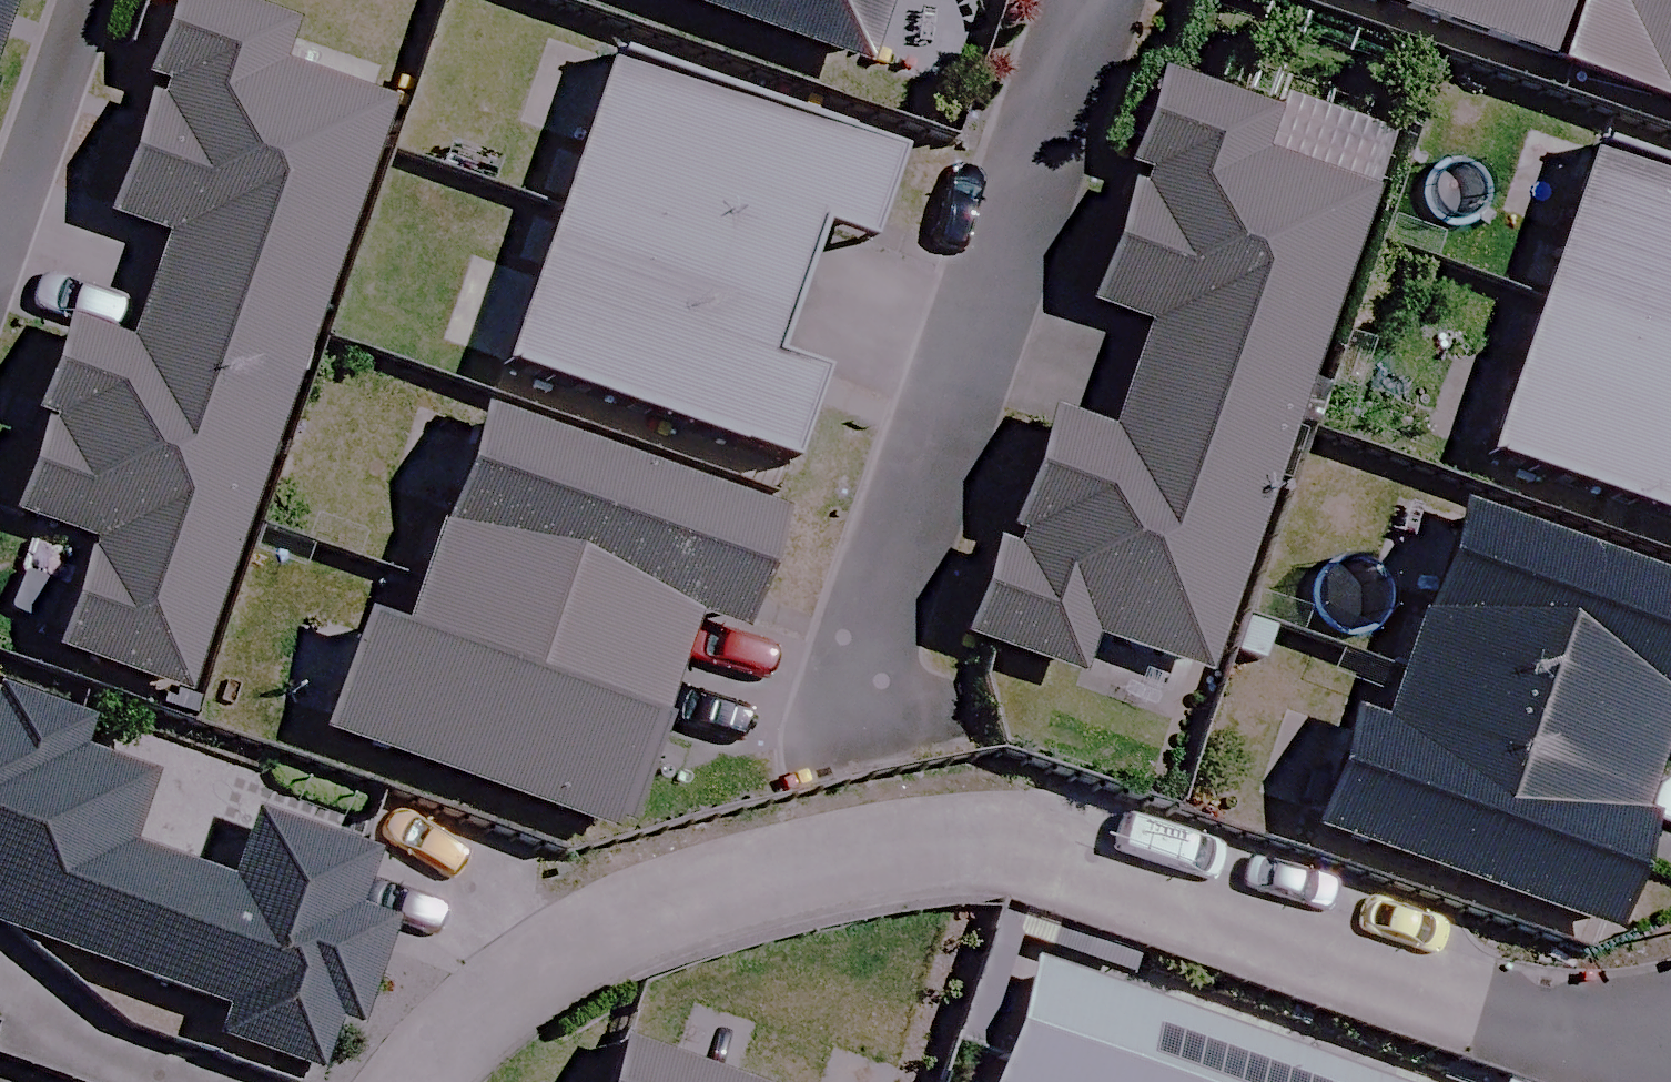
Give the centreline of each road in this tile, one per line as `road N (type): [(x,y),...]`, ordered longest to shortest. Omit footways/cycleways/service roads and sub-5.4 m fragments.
road 1 (residential): [(1491,1006),(1073,862),(907,849),(611,918),(456,1020),(420,1081)]
road 2 (residential): [(869,731),(869,646),(1097,0)]
road 3 (residential): [(0,235),(83,0)]
road 4 (residential): [(1670,1034),(1491,1006)]

